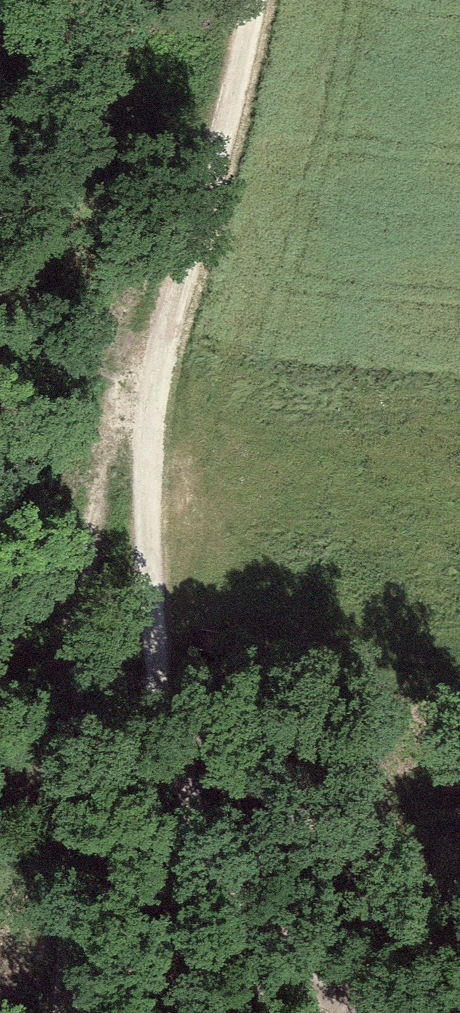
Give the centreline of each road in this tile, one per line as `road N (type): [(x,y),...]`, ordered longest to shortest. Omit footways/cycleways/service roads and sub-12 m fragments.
road 1 (track): [(164,345),(146,448),(168,718),(191,796),(214,854),(246,903),(365,1012)]
road 2 (track): [(164,345),(132,371),(96,462),(66,1012)]
road 3 (track): [(257,0),(164,345)]

